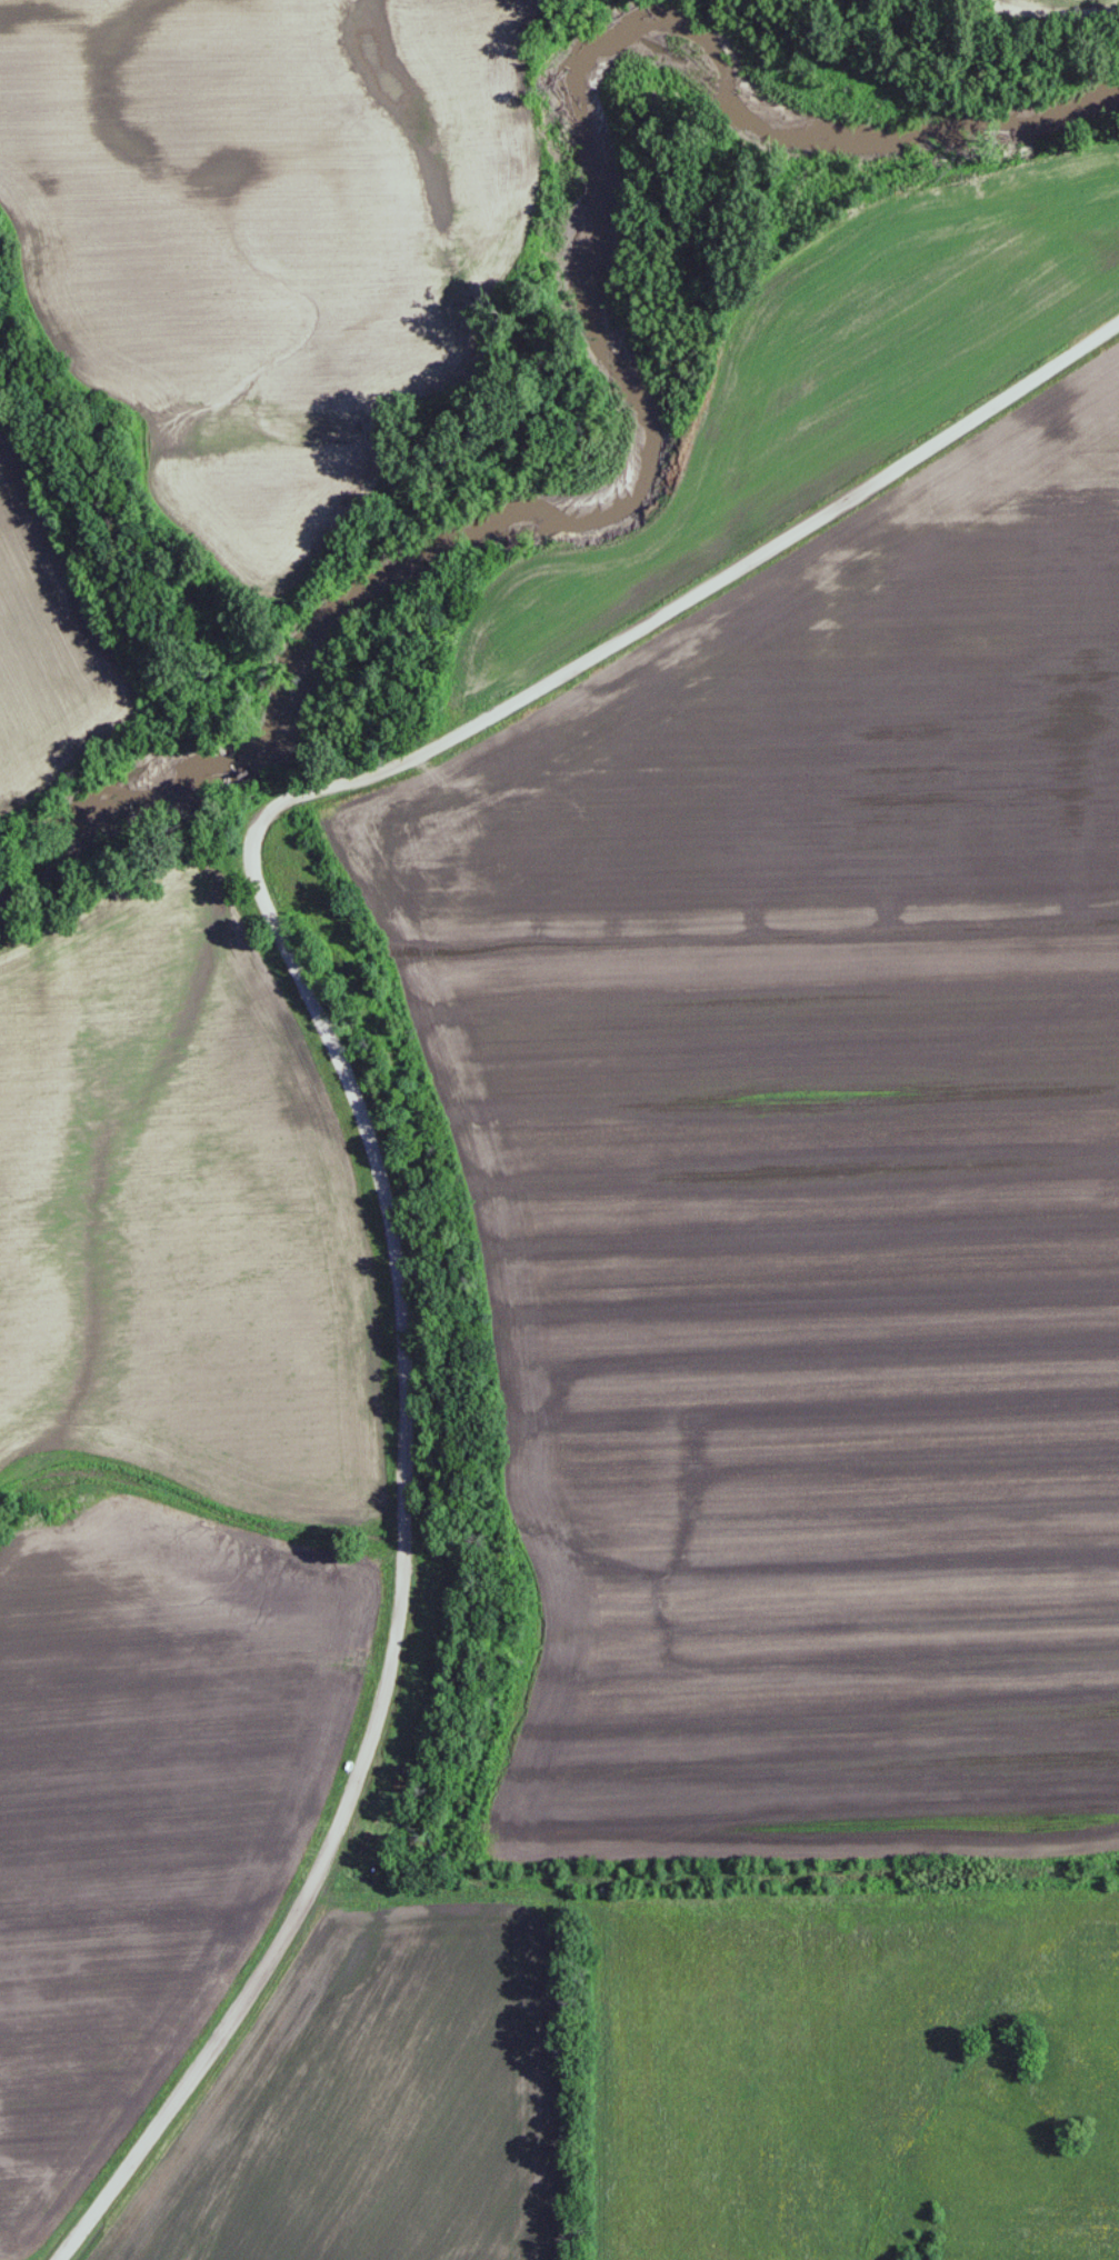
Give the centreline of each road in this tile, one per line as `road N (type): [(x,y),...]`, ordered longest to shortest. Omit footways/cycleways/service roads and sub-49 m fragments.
road 1 (residential): [(57,2259),(313,1888),(376,1724),(398,1638),(409,1336),(393,1214),(377,1140),(334,1029),(253,859),(260,814),(344,780)]
road 2 (residential): [(344,780),(413,757),(582,662),(848,502),(1118,321)]

